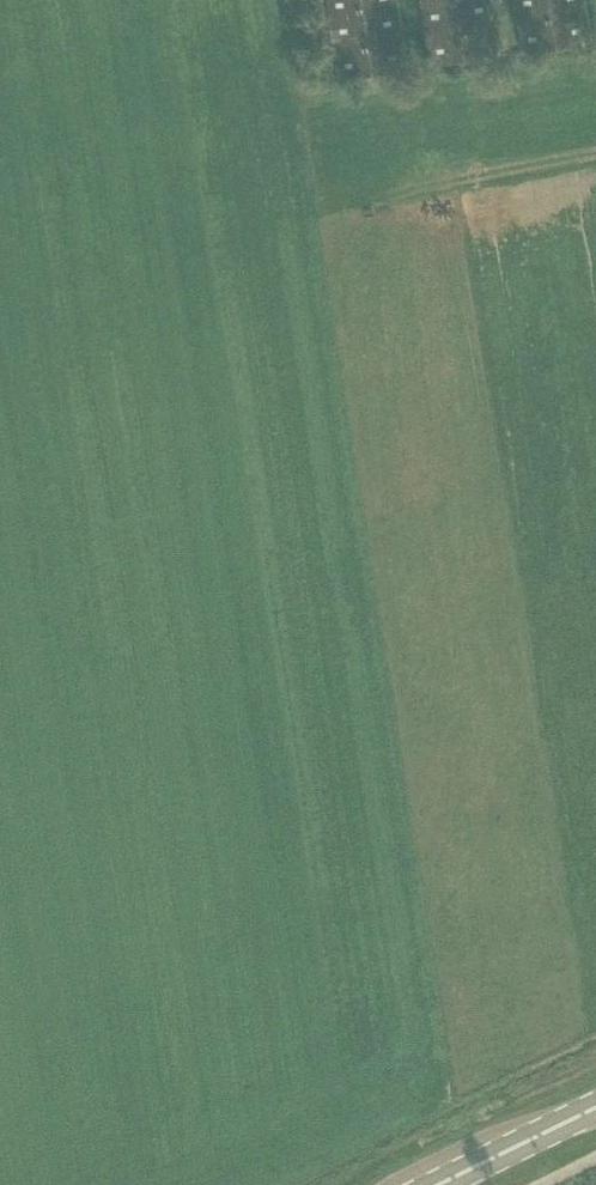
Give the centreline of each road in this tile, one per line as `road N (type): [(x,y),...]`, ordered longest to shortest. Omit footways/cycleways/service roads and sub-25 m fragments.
road 1 (secondary): [(595,1106),(435,1184)]

